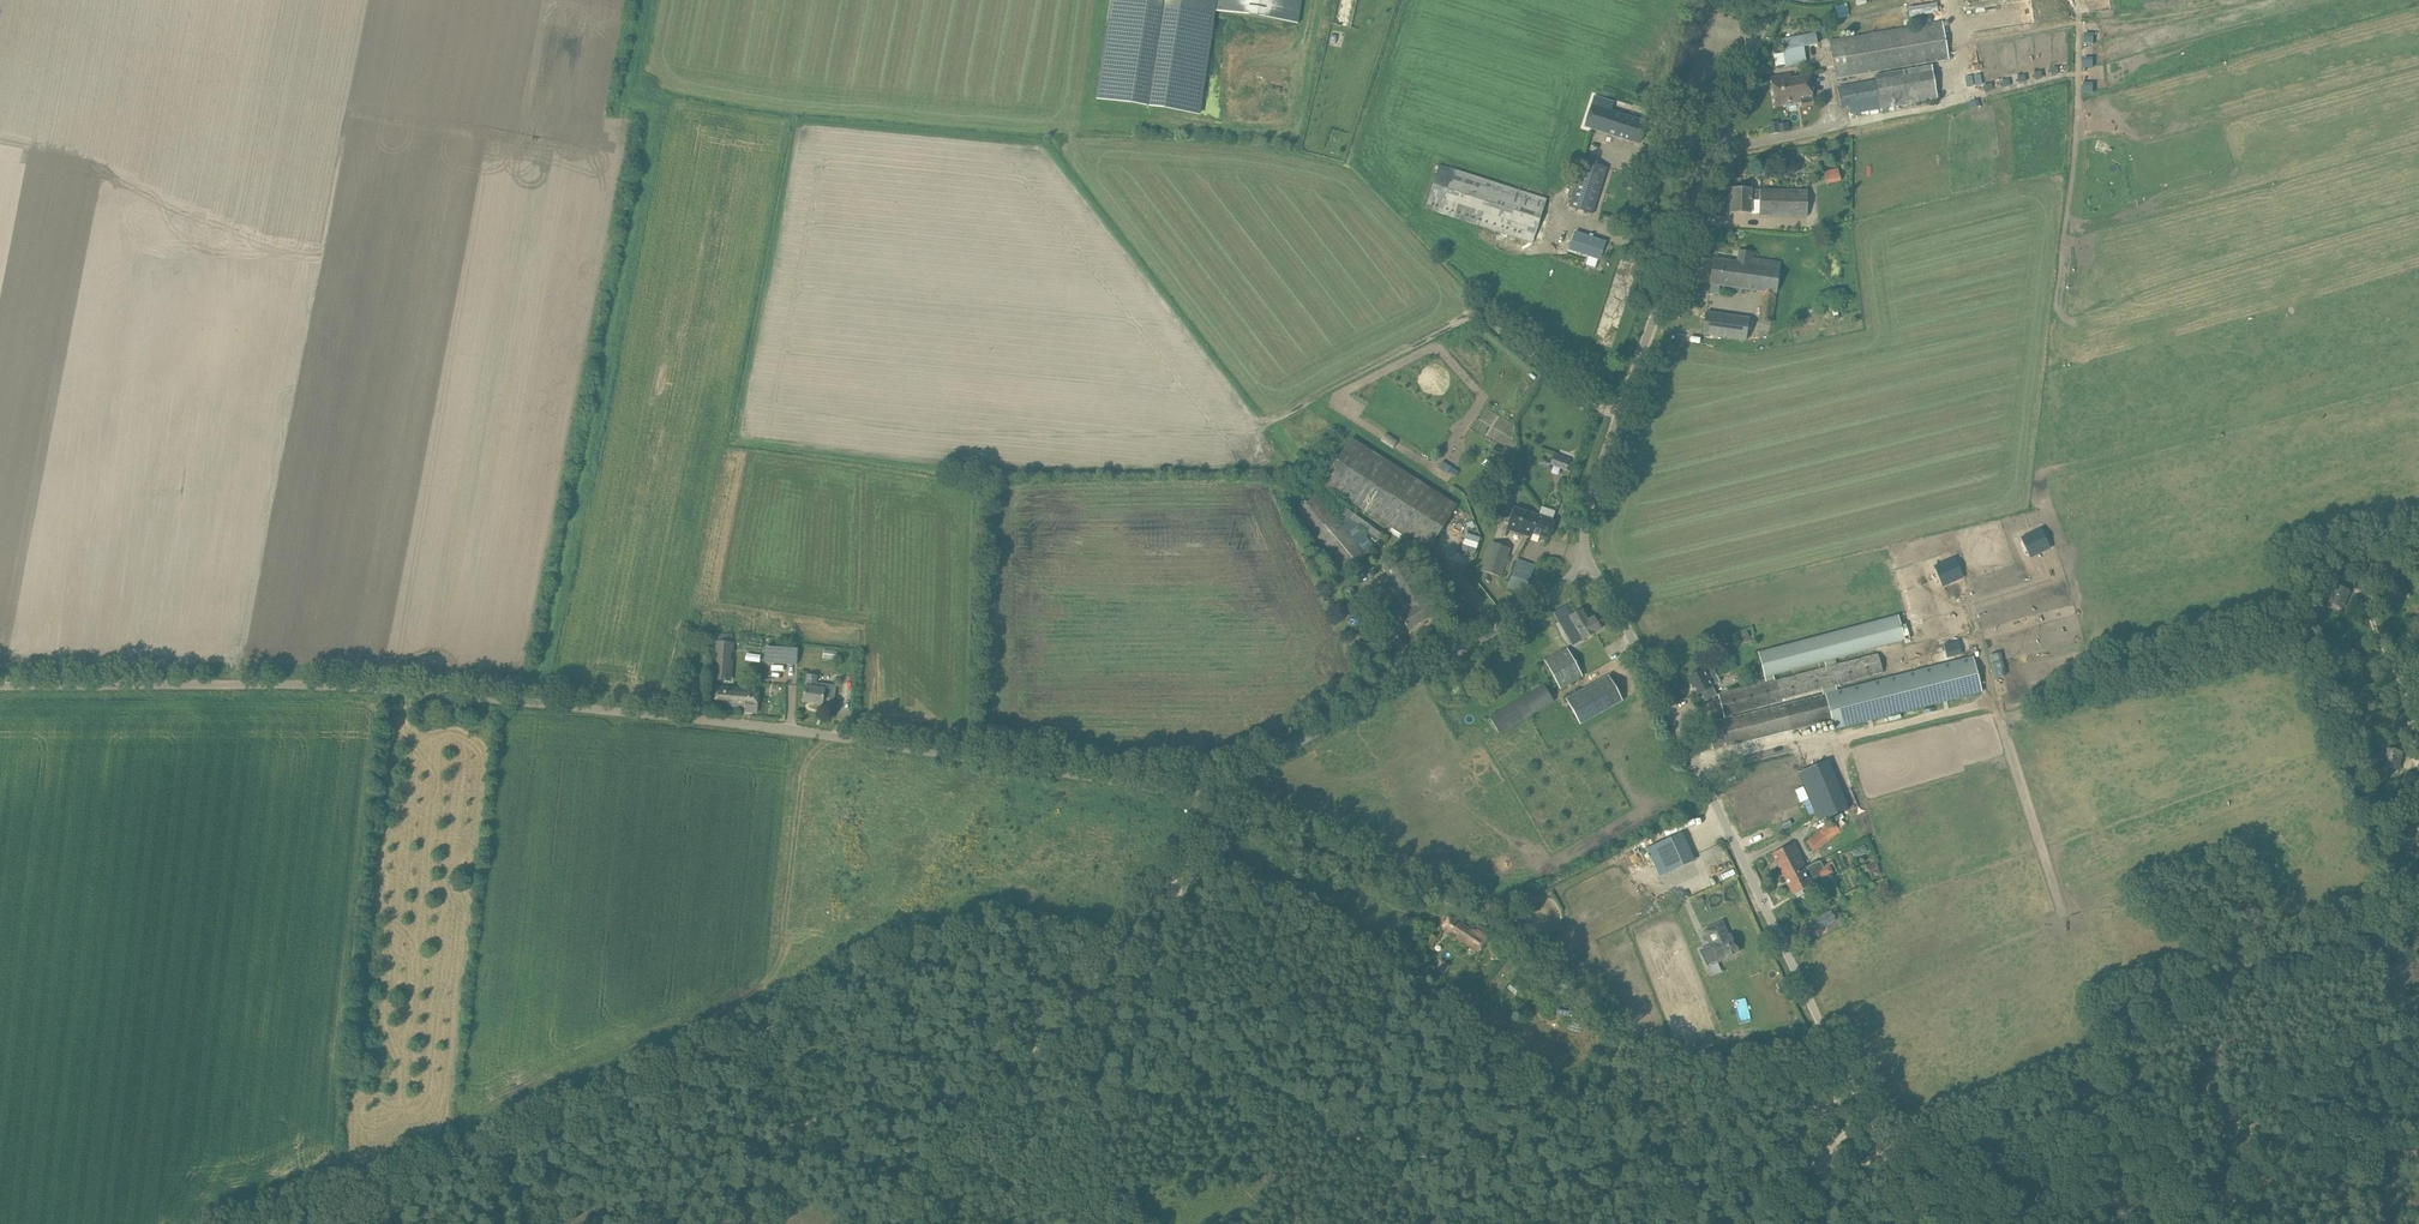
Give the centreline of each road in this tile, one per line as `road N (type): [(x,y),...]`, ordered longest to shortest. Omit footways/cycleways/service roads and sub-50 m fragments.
road 1 (unclassified): [(1585,535),(1531,603),(1243,776),(1211,786),(603,708),(359,689),(0,686)]
road 2 (track): [(2418,915),(2148,996),(2134,1007),(2122,1060),(1883,1155)]
road 3 (unclassified): [(1585,535),(1773,0)]
road 4 (unclassified): [(1823,1031),(1585,535)]
road 5 (track): [(2418,1143),(2134,1223)]
road 6 (track): [(2418,755),(2372,618),(2370,581),(2379,542),(2393,521),(2418,510)]
road 7 (track): [(1102,947),(1223,790)]
road 8 (track): [(2205,1223),(2089,1068)]
road 9 (track): [(882,1223),(984,1096)]

